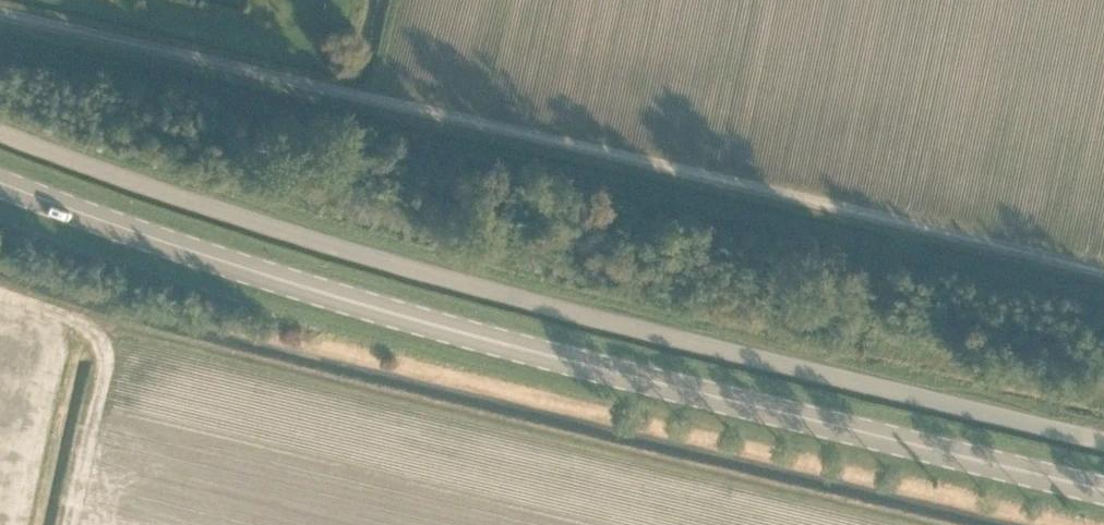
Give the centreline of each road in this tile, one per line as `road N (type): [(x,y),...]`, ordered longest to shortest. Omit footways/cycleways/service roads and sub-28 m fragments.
road 1 (primary): [(1103,489),(275,277),(0,176)]
road 2 (unclassified): [(1103,438),(520,297),(224,208),(0,127)]
road 3 (unclassified): [(1103,270),(0,9)]

